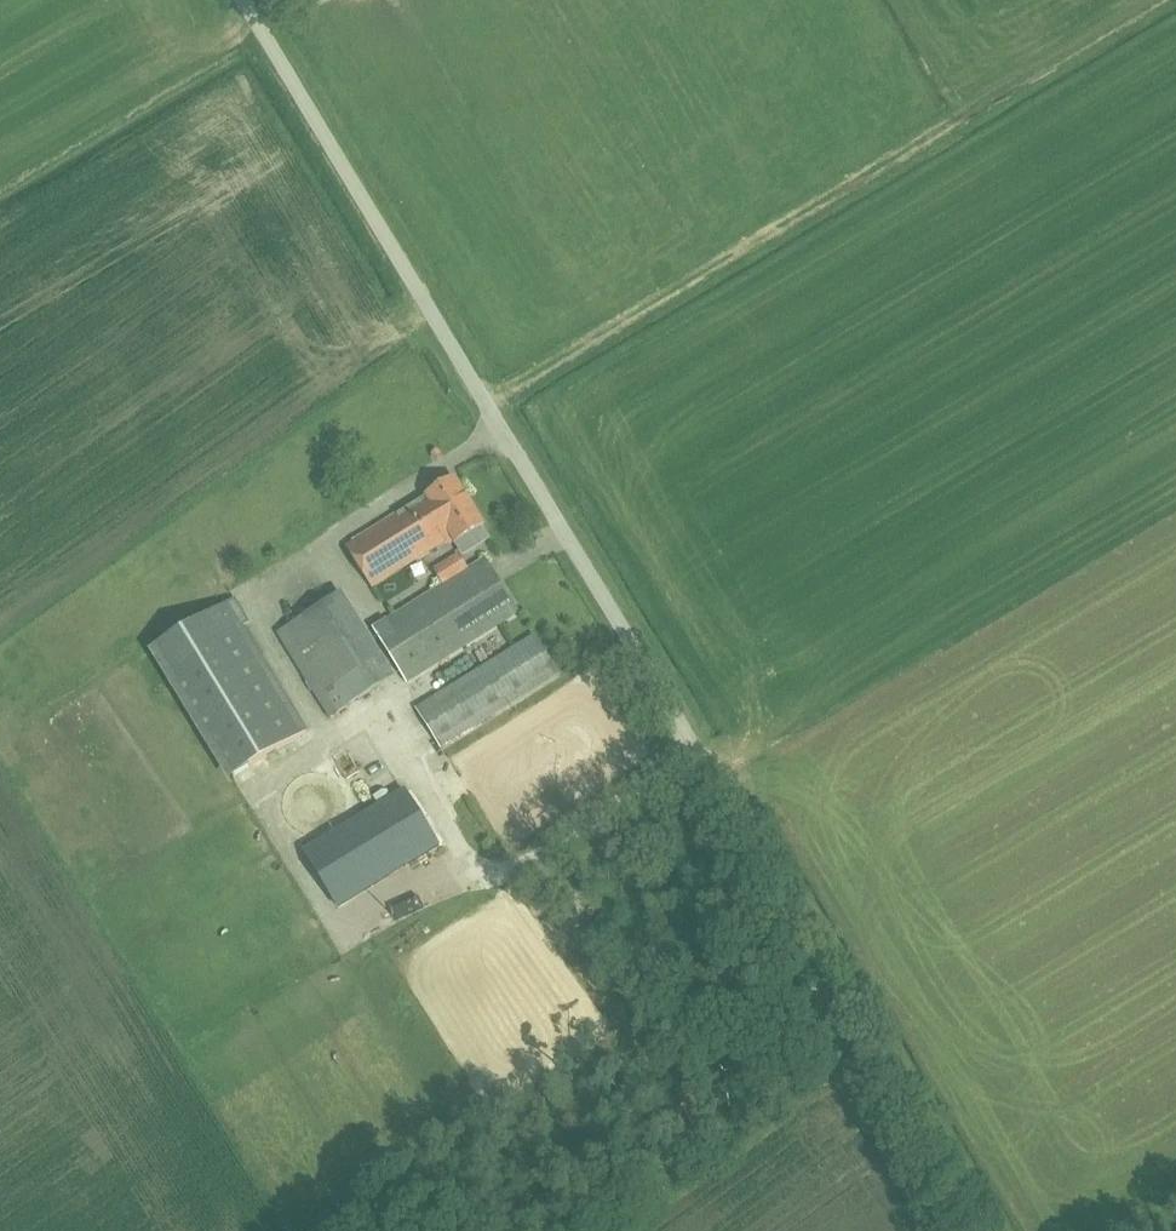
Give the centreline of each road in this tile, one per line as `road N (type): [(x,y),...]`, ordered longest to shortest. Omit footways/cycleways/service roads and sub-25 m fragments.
road 1 (unclassified): [(984,1230),(483,392),(235,0)]

